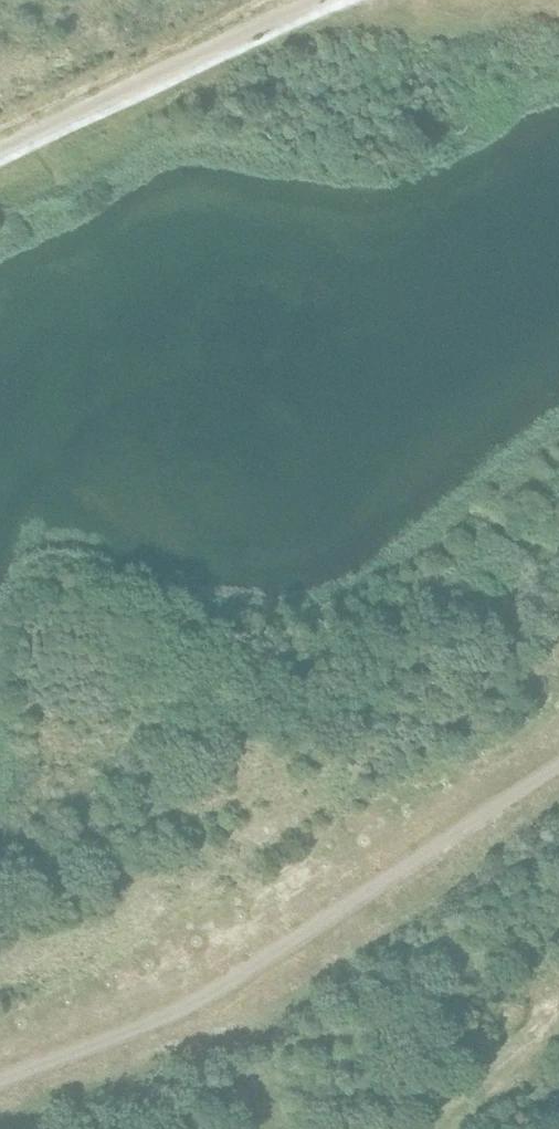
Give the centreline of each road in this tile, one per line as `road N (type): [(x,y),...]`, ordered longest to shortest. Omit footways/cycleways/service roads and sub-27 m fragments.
road 1 (track): [(0,1081),(190,1005),(558,767)]
road 2 (track): [(443,1128),(558,1021)]

